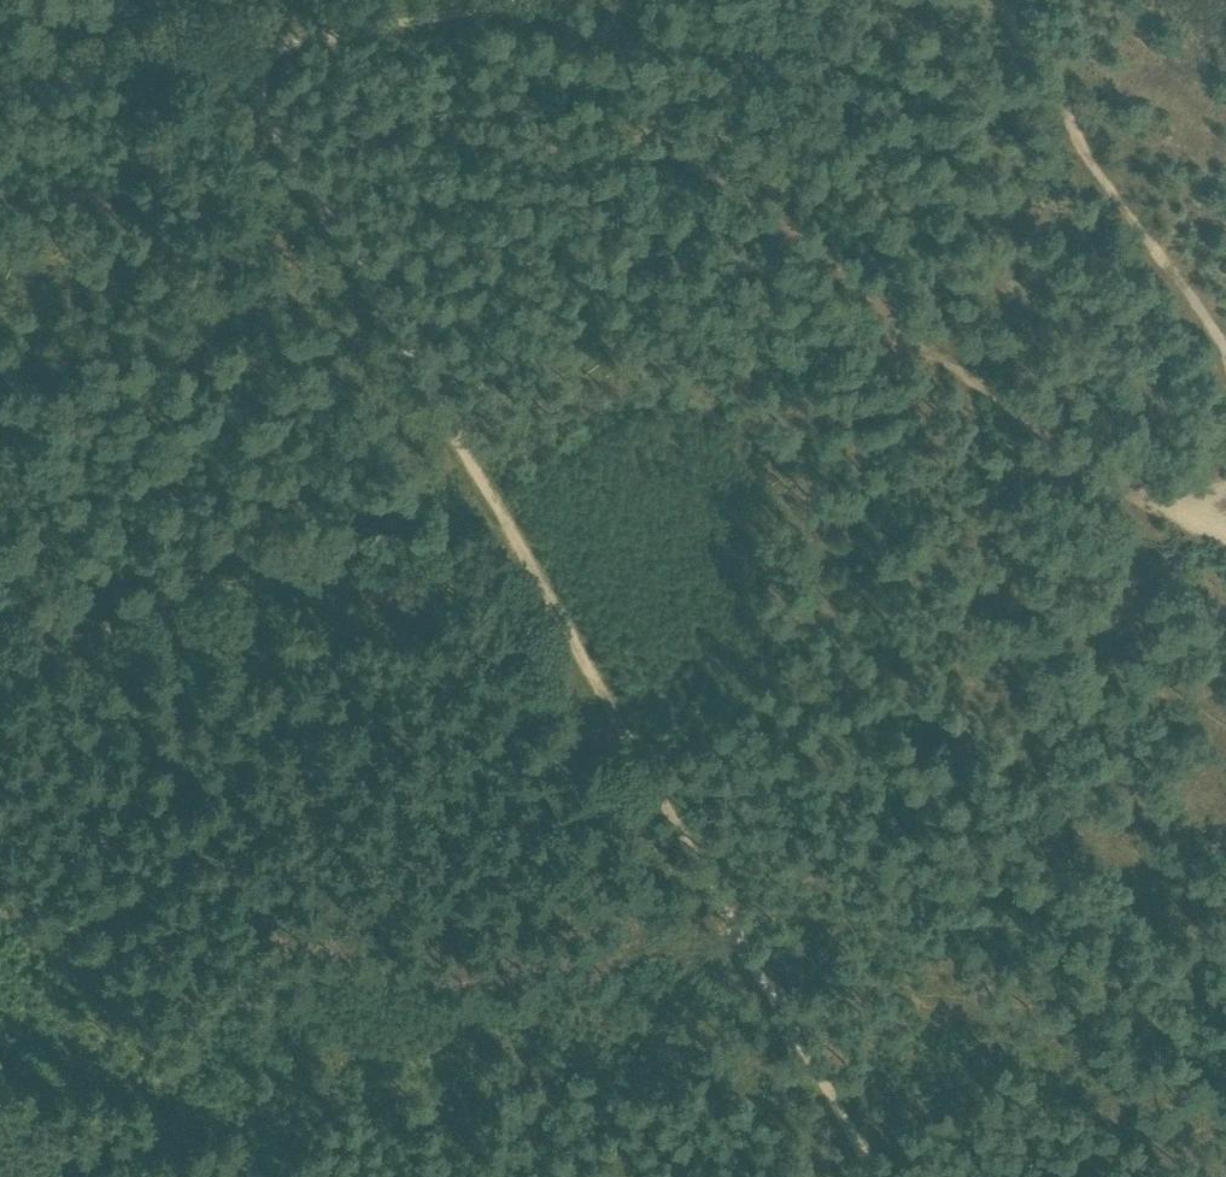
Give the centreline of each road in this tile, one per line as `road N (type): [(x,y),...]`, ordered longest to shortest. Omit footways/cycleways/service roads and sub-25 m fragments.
road 1 (track): [(874,1176),(444,415),(213,49)]
road 2 (track): [(213,49),(530,0)]
road 3 (track): [(0,91),(213,49)]

